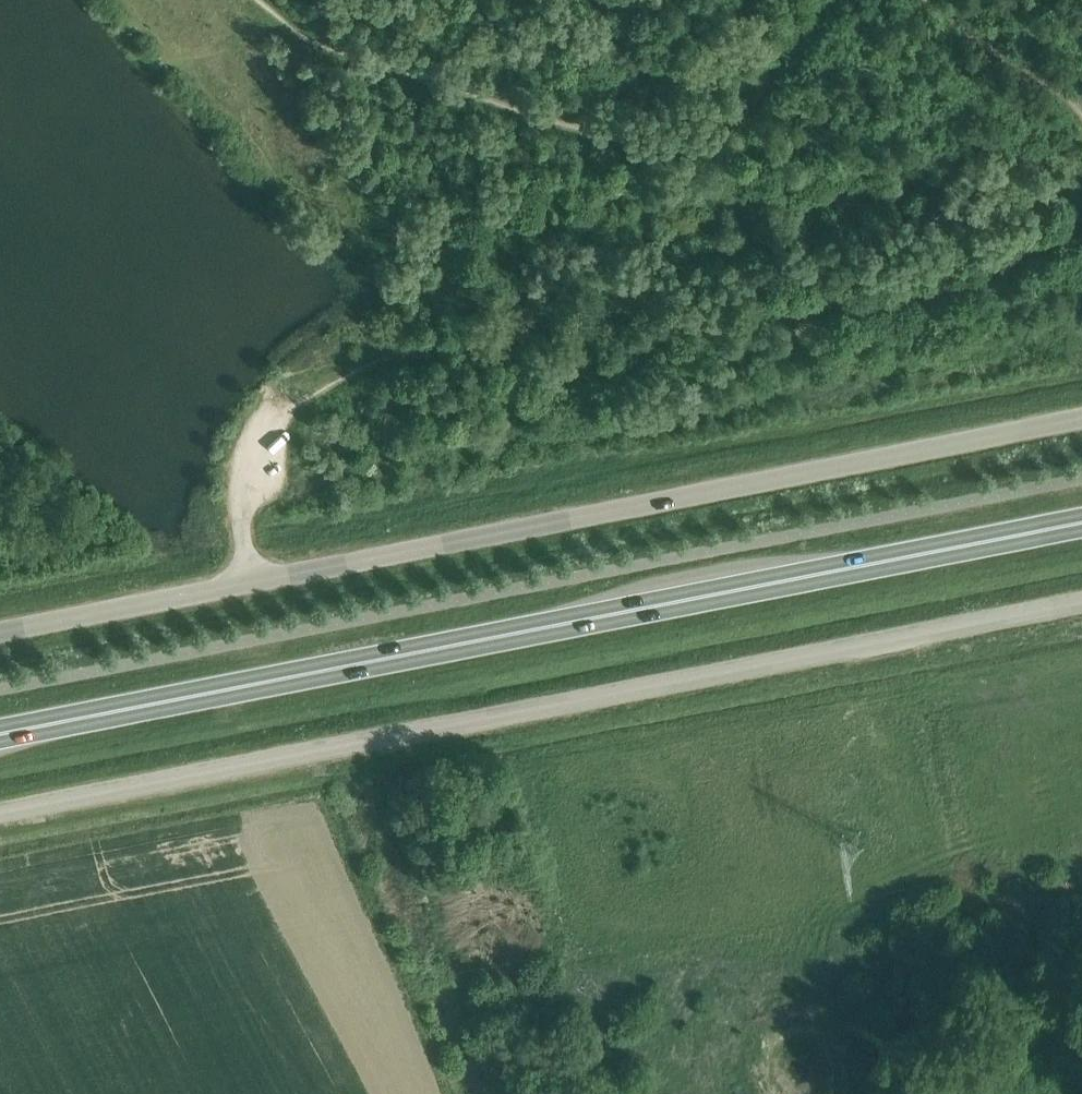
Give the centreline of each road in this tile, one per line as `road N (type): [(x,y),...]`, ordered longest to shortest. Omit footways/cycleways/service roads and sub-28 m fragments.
road 1 (trunk): [(0,730),(1081,513)]
road 2 (unclassified): [(0,631),(1081,417)]
road 3 (unclassified): [(0,814),(1081,602)]
road 4 (track): [(243,524),(253,465),(288,412),(339,377),(382,361),(452,337),(579,314),(760,311),(915,293),(997,272),(1081,221)]
road 5 (track): [(821,0),(764,91),(737,117),(676,143),(652,144),(331,50),(260,0)]
road 6 (track): [(1081,115),(926,0)]

